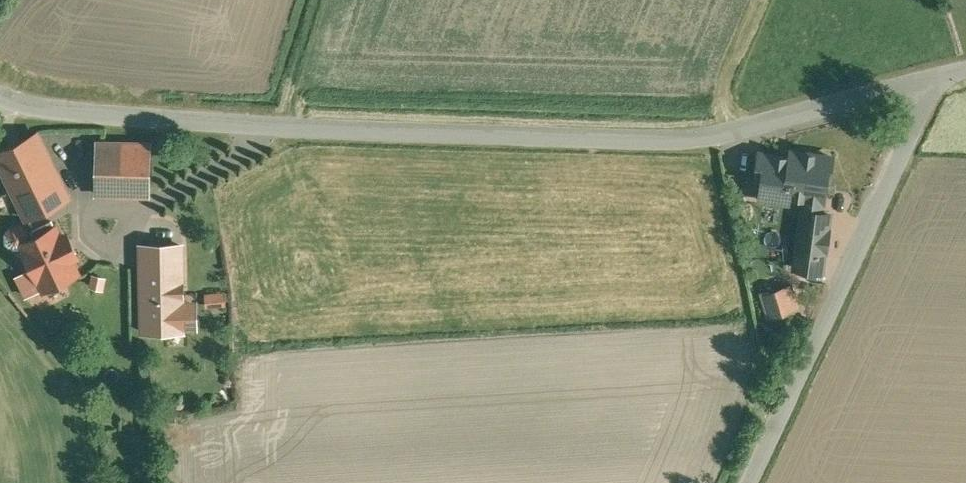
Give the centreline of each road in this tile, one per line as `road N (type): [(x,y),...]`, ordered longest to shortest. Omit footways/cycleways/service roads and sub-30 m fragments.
road 1 (tertiary): [(940,77),(681,139),(272,126),(65,111),(0,95)]
road 2 (unclassified): [(940,77),(751,482)]

